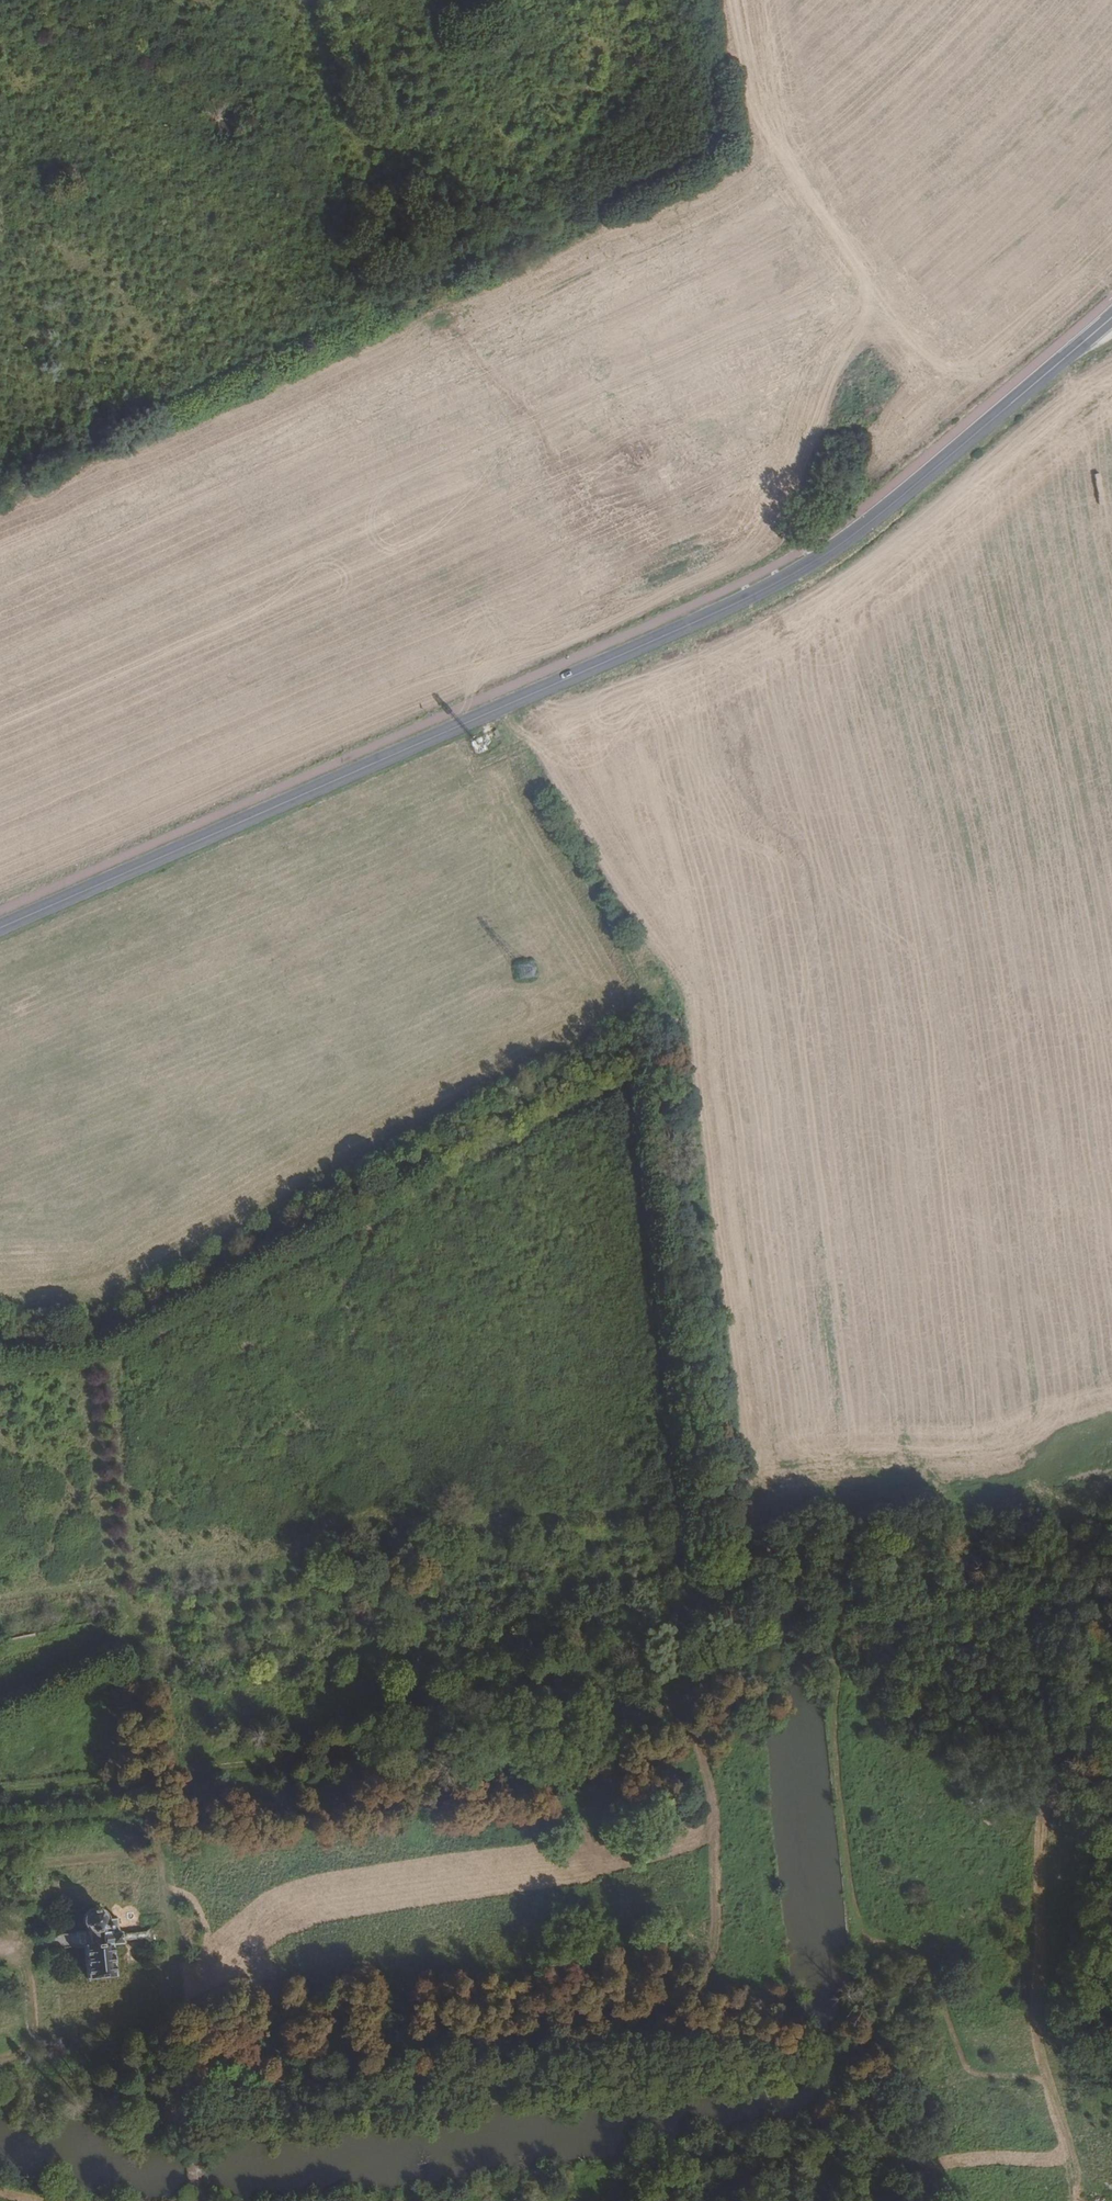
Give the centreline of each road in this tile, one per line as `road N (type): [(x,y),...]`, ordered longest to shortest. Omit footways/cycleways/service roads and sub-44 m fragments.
road 1 (tertiary): [(1111,314),(817,563),(757,601),(0,929)]
road 2 (track): [(31,2043),(176,2029),(156,1852),(15,1865),(22,1946)]

